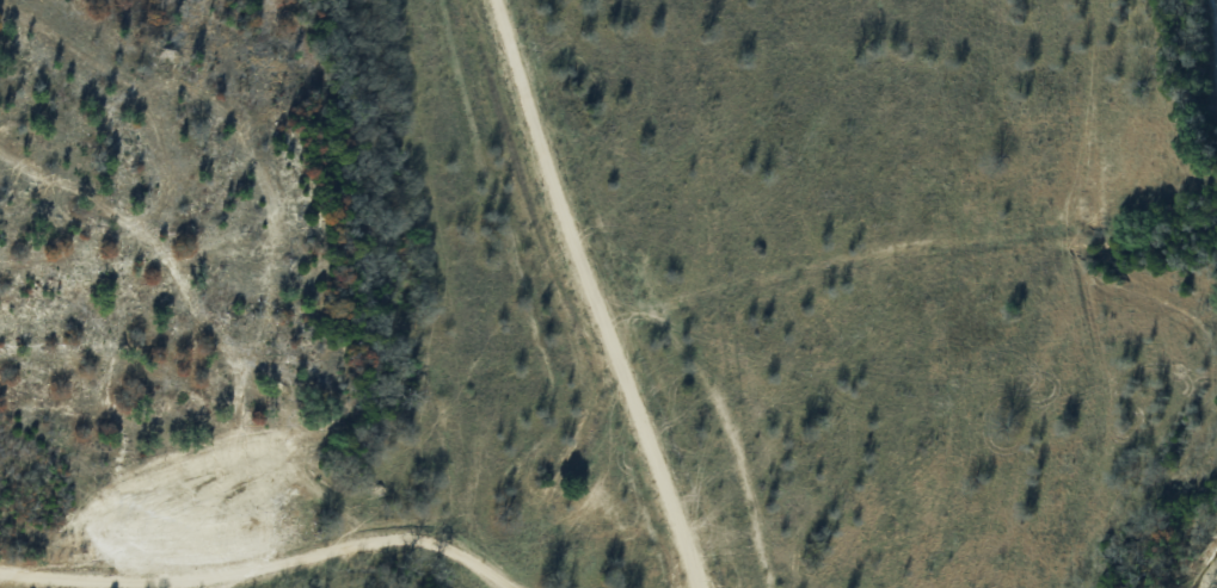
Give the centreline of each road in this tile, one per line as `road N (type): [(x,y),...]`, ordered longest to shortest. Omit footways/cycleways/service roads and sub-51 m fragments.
road 1 (track): [(700,587),(567,230),(498,0)]
road 2 (track): [(0,571),(205,575),(376,539),(432,539),(505,587)]

